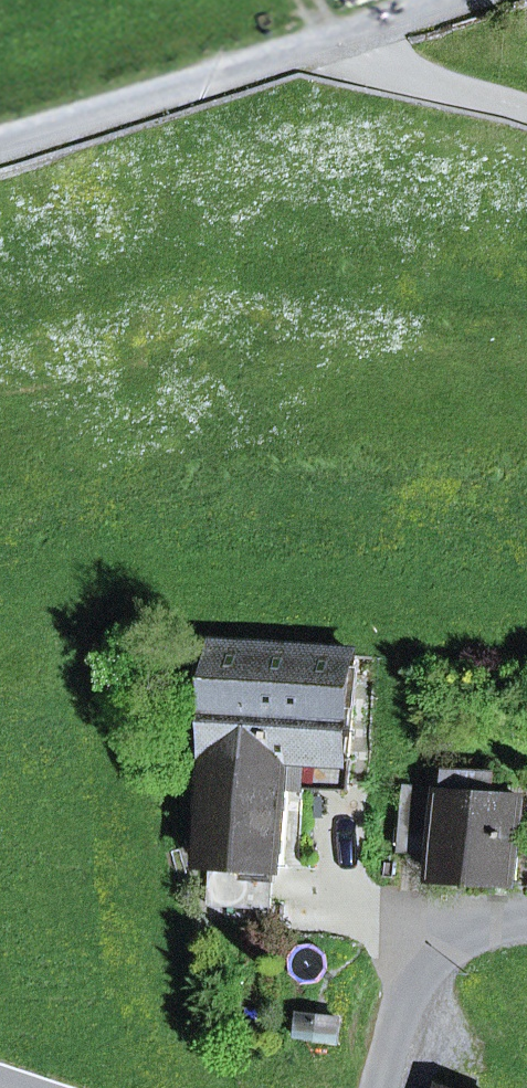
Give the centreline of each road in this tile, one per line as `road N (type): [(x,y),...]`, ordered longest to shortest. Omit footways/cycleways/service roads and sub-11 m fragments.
road 1 (track): [(315,33),(0,133)]
road 2 (residential): [(387,1087),(403,971),(470,916),(526,916)]
road 3 (unclassified): [(526,101),(315,33)]

